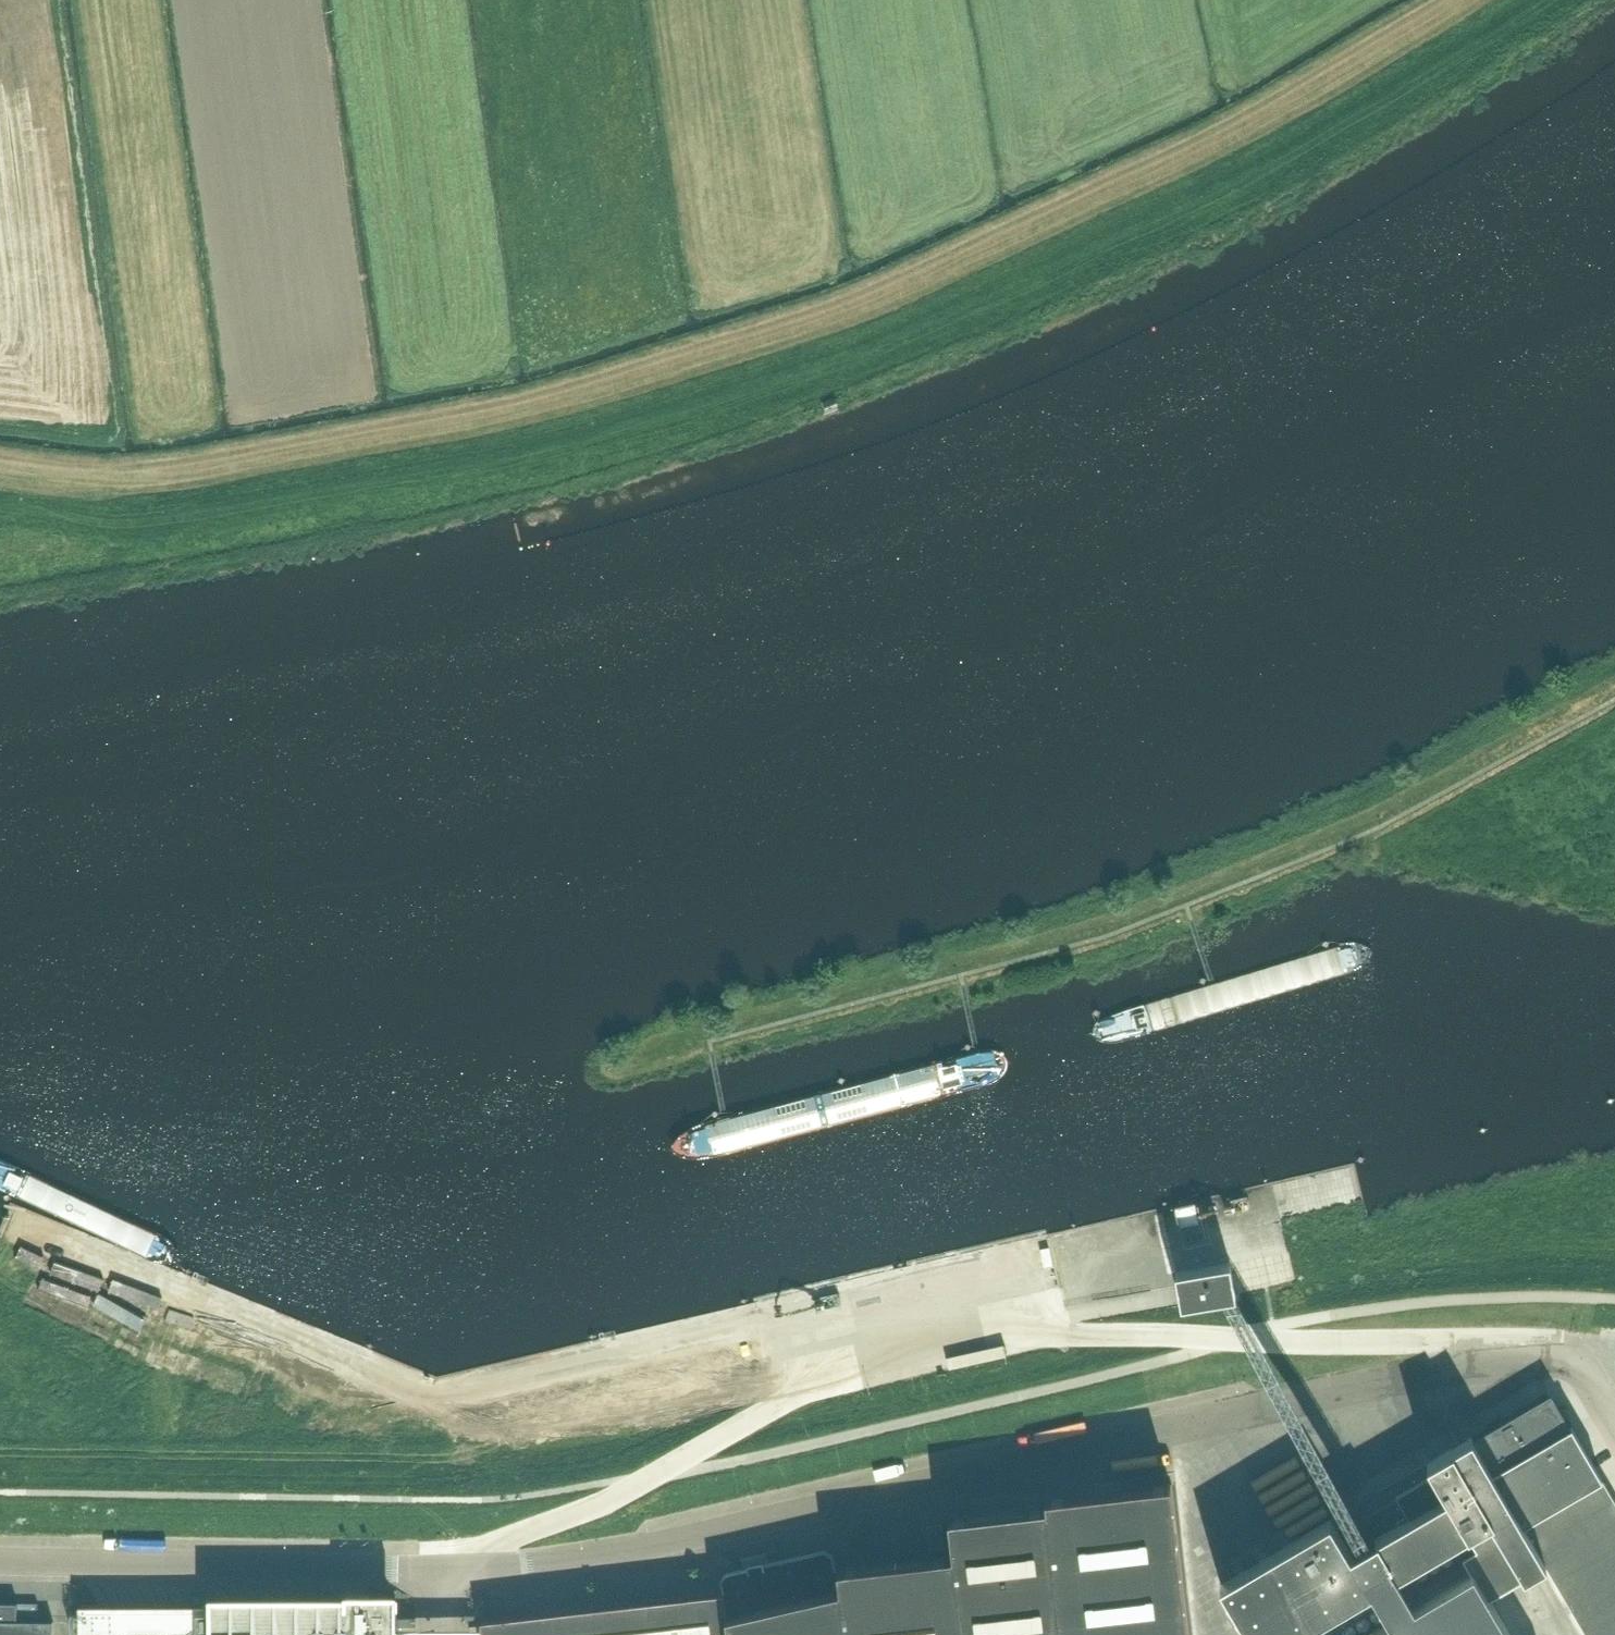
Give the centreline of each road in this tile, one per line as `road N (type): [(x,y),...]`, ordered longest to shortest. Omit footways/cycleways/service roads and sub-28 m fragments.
road 1 (unclassified): [(1505,1359),(1459,1346),(1237,1334),(972,1336),(822,1373),(770,1410),(607,1498),(434,1567)]
road 2 (unclassified): [(1505,1359),(1410,1371),(636,1548),(434,1567)]
road 3 (unclassified): [(0,1560),(434,1567)]
road 4 (unclassified): [(1614,1416),(1571,1359),(1505,1359)]

